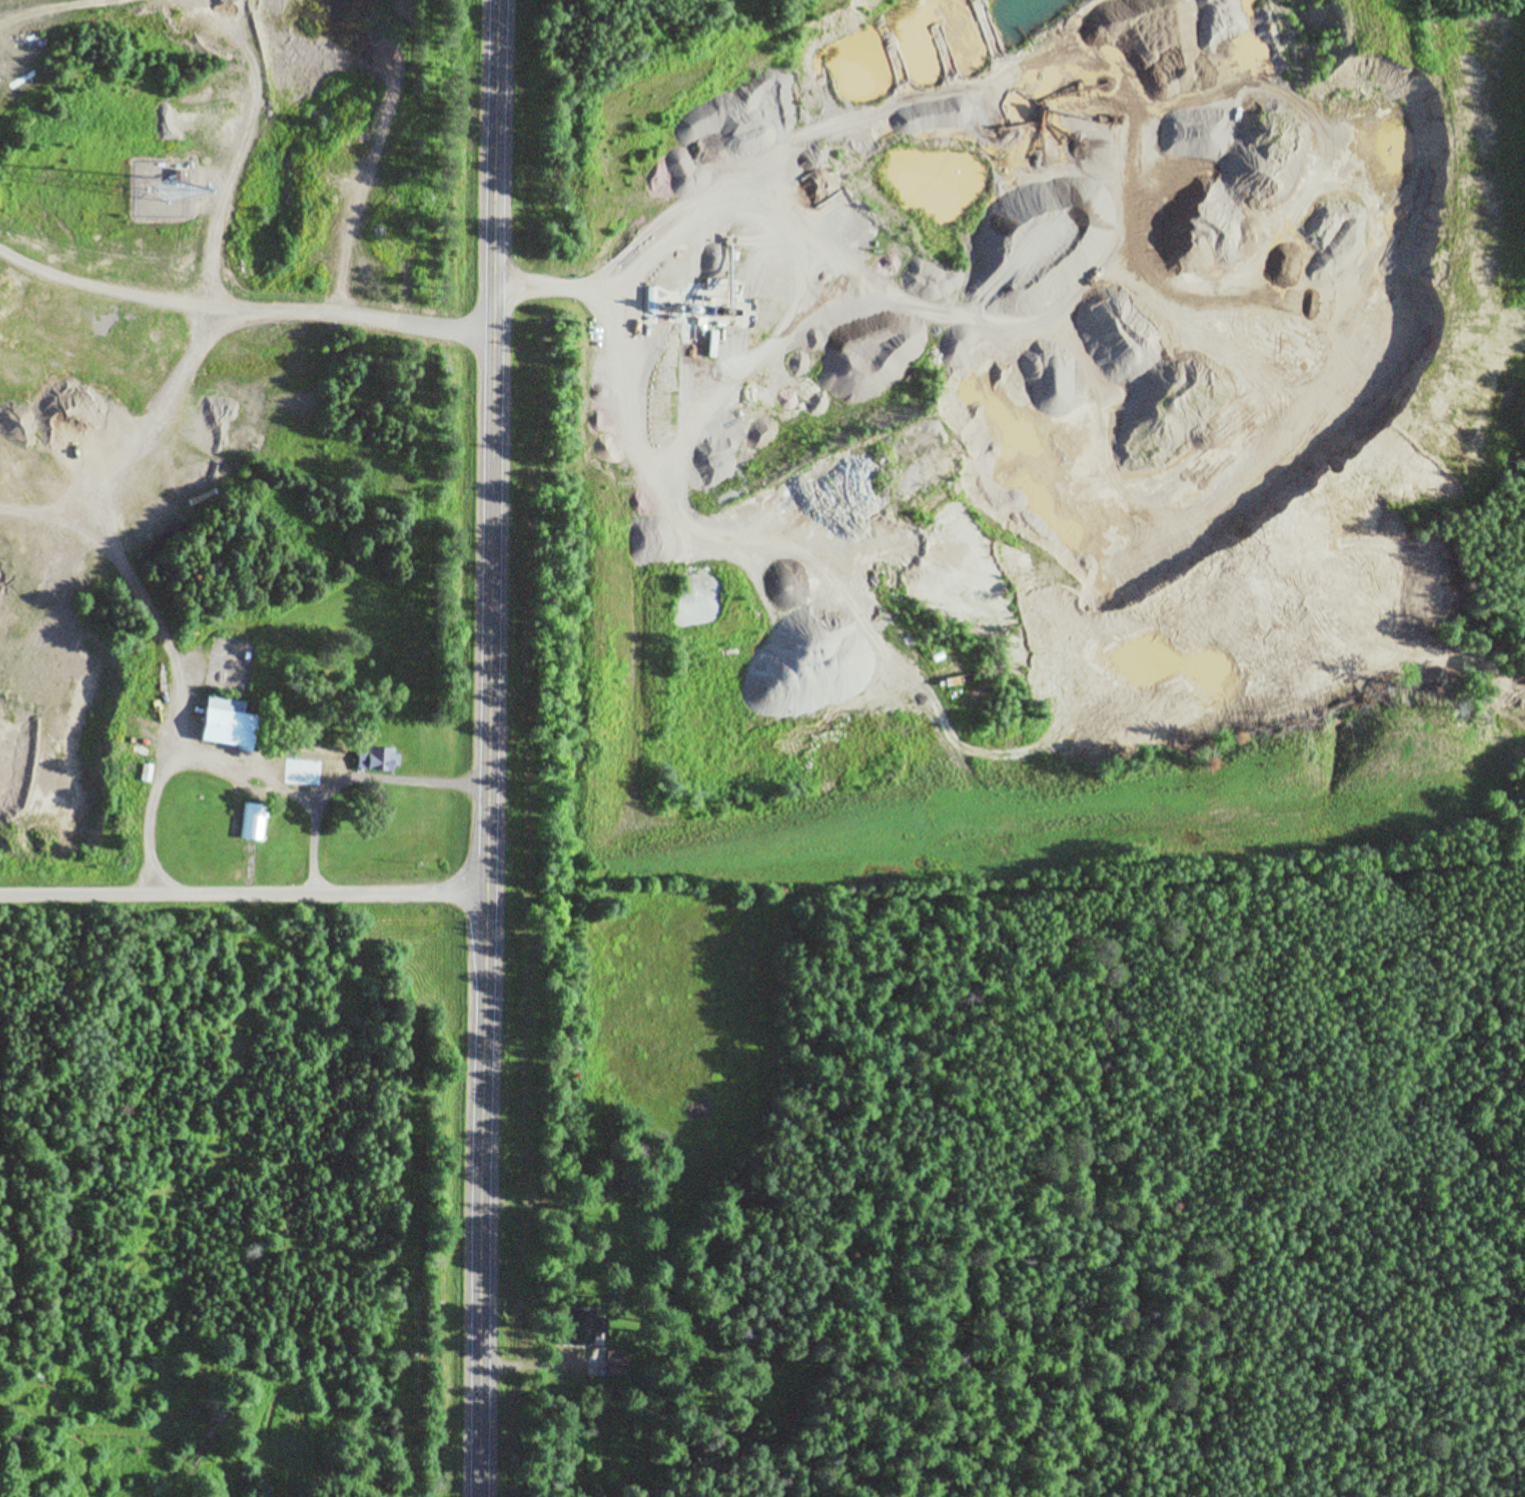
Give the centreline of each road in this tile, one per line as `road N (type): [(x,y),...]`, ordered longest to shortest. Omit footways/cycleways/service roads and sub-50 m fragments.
road 1 (primary): [(506,0),(485,1496)]
road 2 (residential): [(493,892),(294,904),(0,902)]

